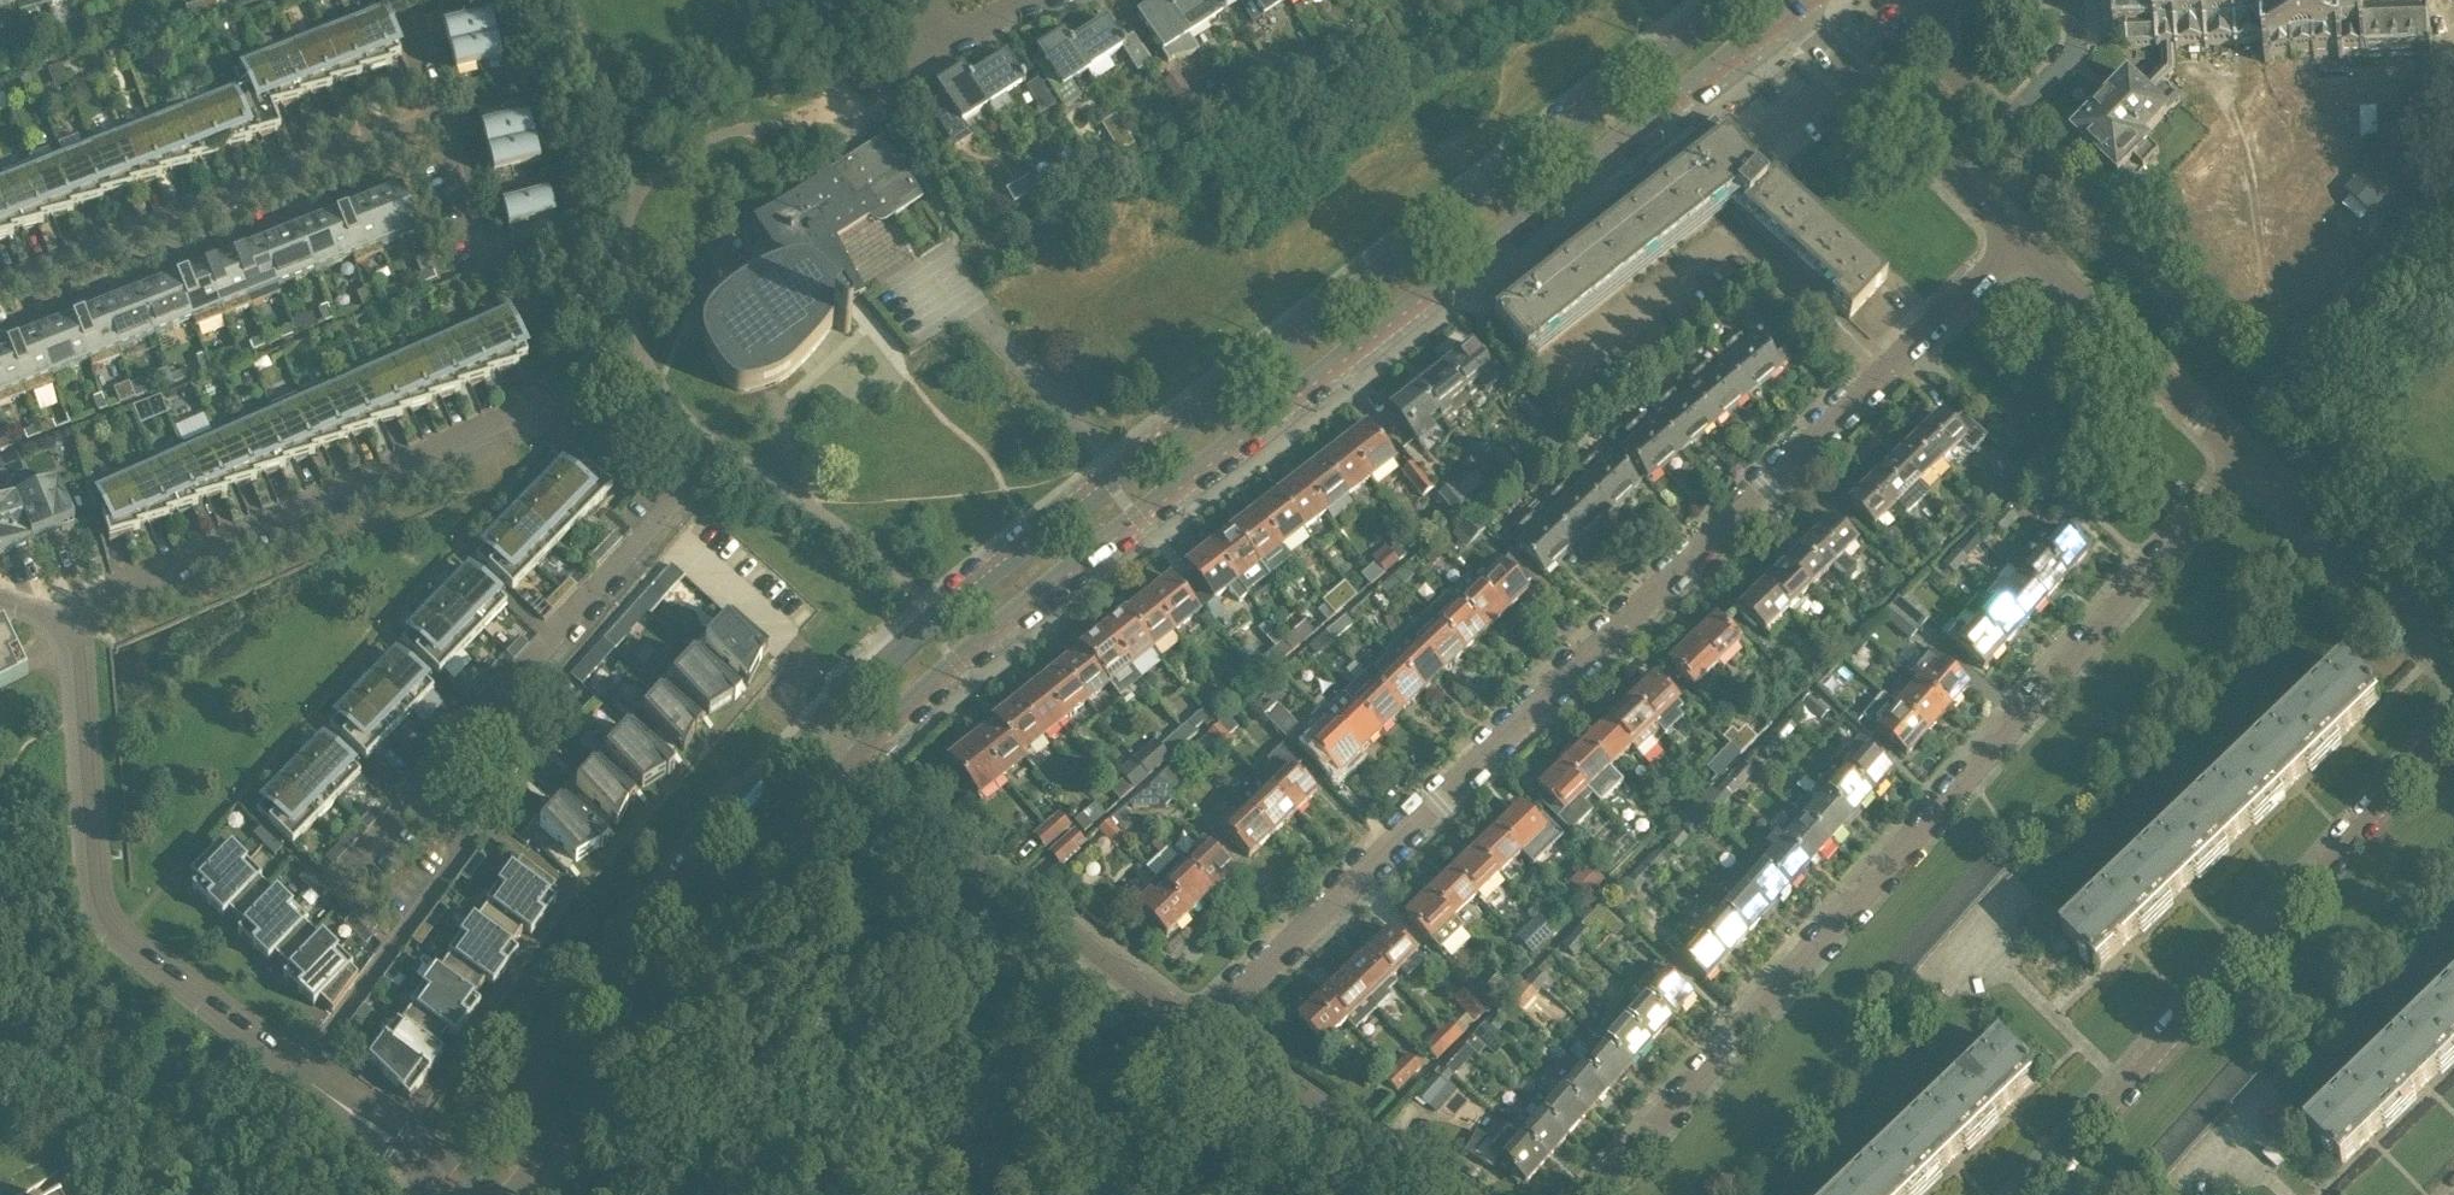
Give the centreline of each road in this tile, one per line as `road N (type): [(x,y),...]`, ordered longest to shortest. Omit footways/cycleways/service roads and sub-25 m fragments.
road 1 (tertiary): [(847,761),(955,661),(1789,13)]
road 2 (tertiary): [(1726,0),(935,616),(809,735)]
road 3 (residential): [(2017,242),(1199,1027)]
road 4 (residential): [(1593,1194),(2244,461)]
road 5 (residential): [(2453,208),(2276,380),(2258,373),(1945,64),(1939,0)]
road 6 (residential): [(2453,720),(2027,1194)]
road 7 (tertiary): [(809,735),(698,864),(460,1188)]
road 8 (residential): [(303,1076),(126,947),(95,909),(63,620)]
road 9 (tertiary): [(511,1194),(847,761)]
road 10 (residential): [(63,620),(116,584),(552,397)]
road 11 (residential): [(0,284),(435,117)]
road 12 (residential): [(847,761),(1199,1027)]
road 13 (residential): [(408,799),(668,504)]
road 14 (residential): [(303,1076),(458,861),(455,838),(408,799)]
road 15 (residential): [(2017,242),(1789,13)]
road 16 (residential): [(2244,461),(2017,242)]
road 17 (residential): [(1199,1027),(1456,1194)]
road 18 (residential): [(2453,665),(2244,461)]
road 19 (residential): [(460,1188),(303,1076)]
road 20 (residential): [(483,257),(435,117)]
road 21 (residential): [(923,60),(1032,0)]

